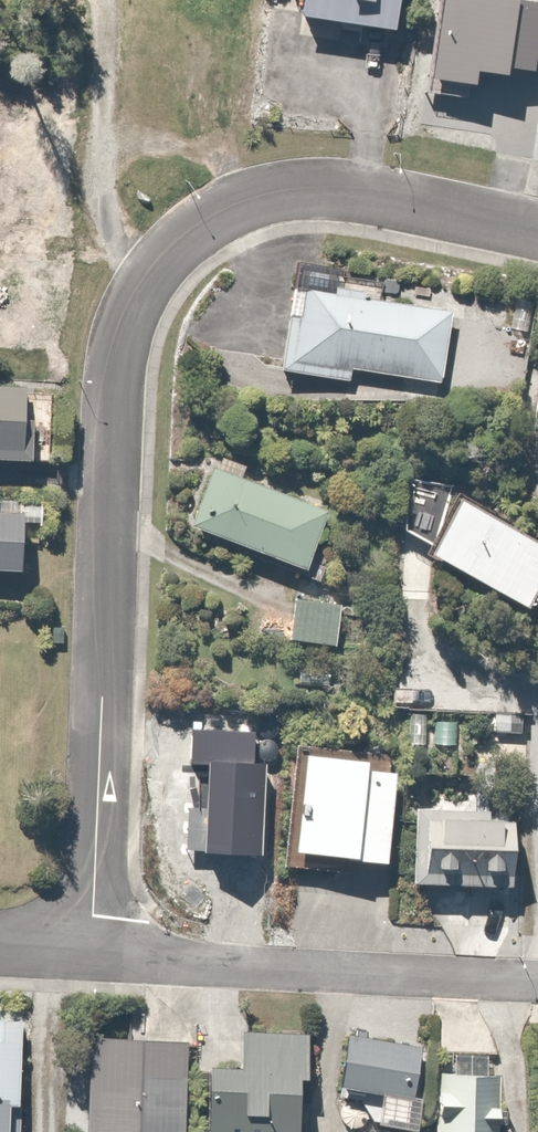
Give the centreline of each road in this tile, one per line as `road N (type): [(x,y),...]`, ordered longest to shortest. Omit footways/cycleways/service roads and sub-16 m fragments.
road 1 (residential): [(89,951),(104,378),(131,289),(204,217),(259,192),(319,189),(537,230)]
road 2 (residential): [(89,951),(537,976)]

